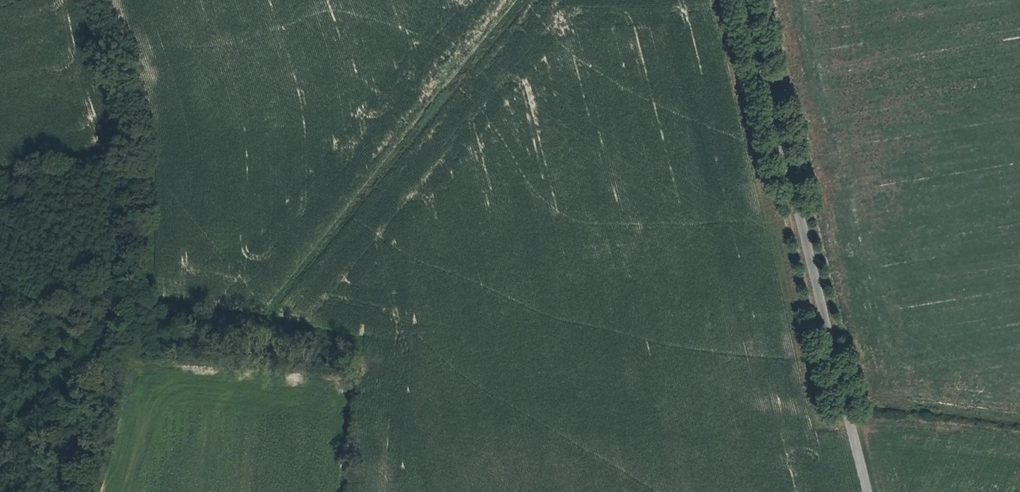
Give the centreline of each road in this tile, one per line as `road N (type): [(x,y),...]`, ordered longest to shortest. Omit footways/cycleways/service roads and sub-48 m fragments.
road 1 (unclassified): [(746,0),(866,491)]

